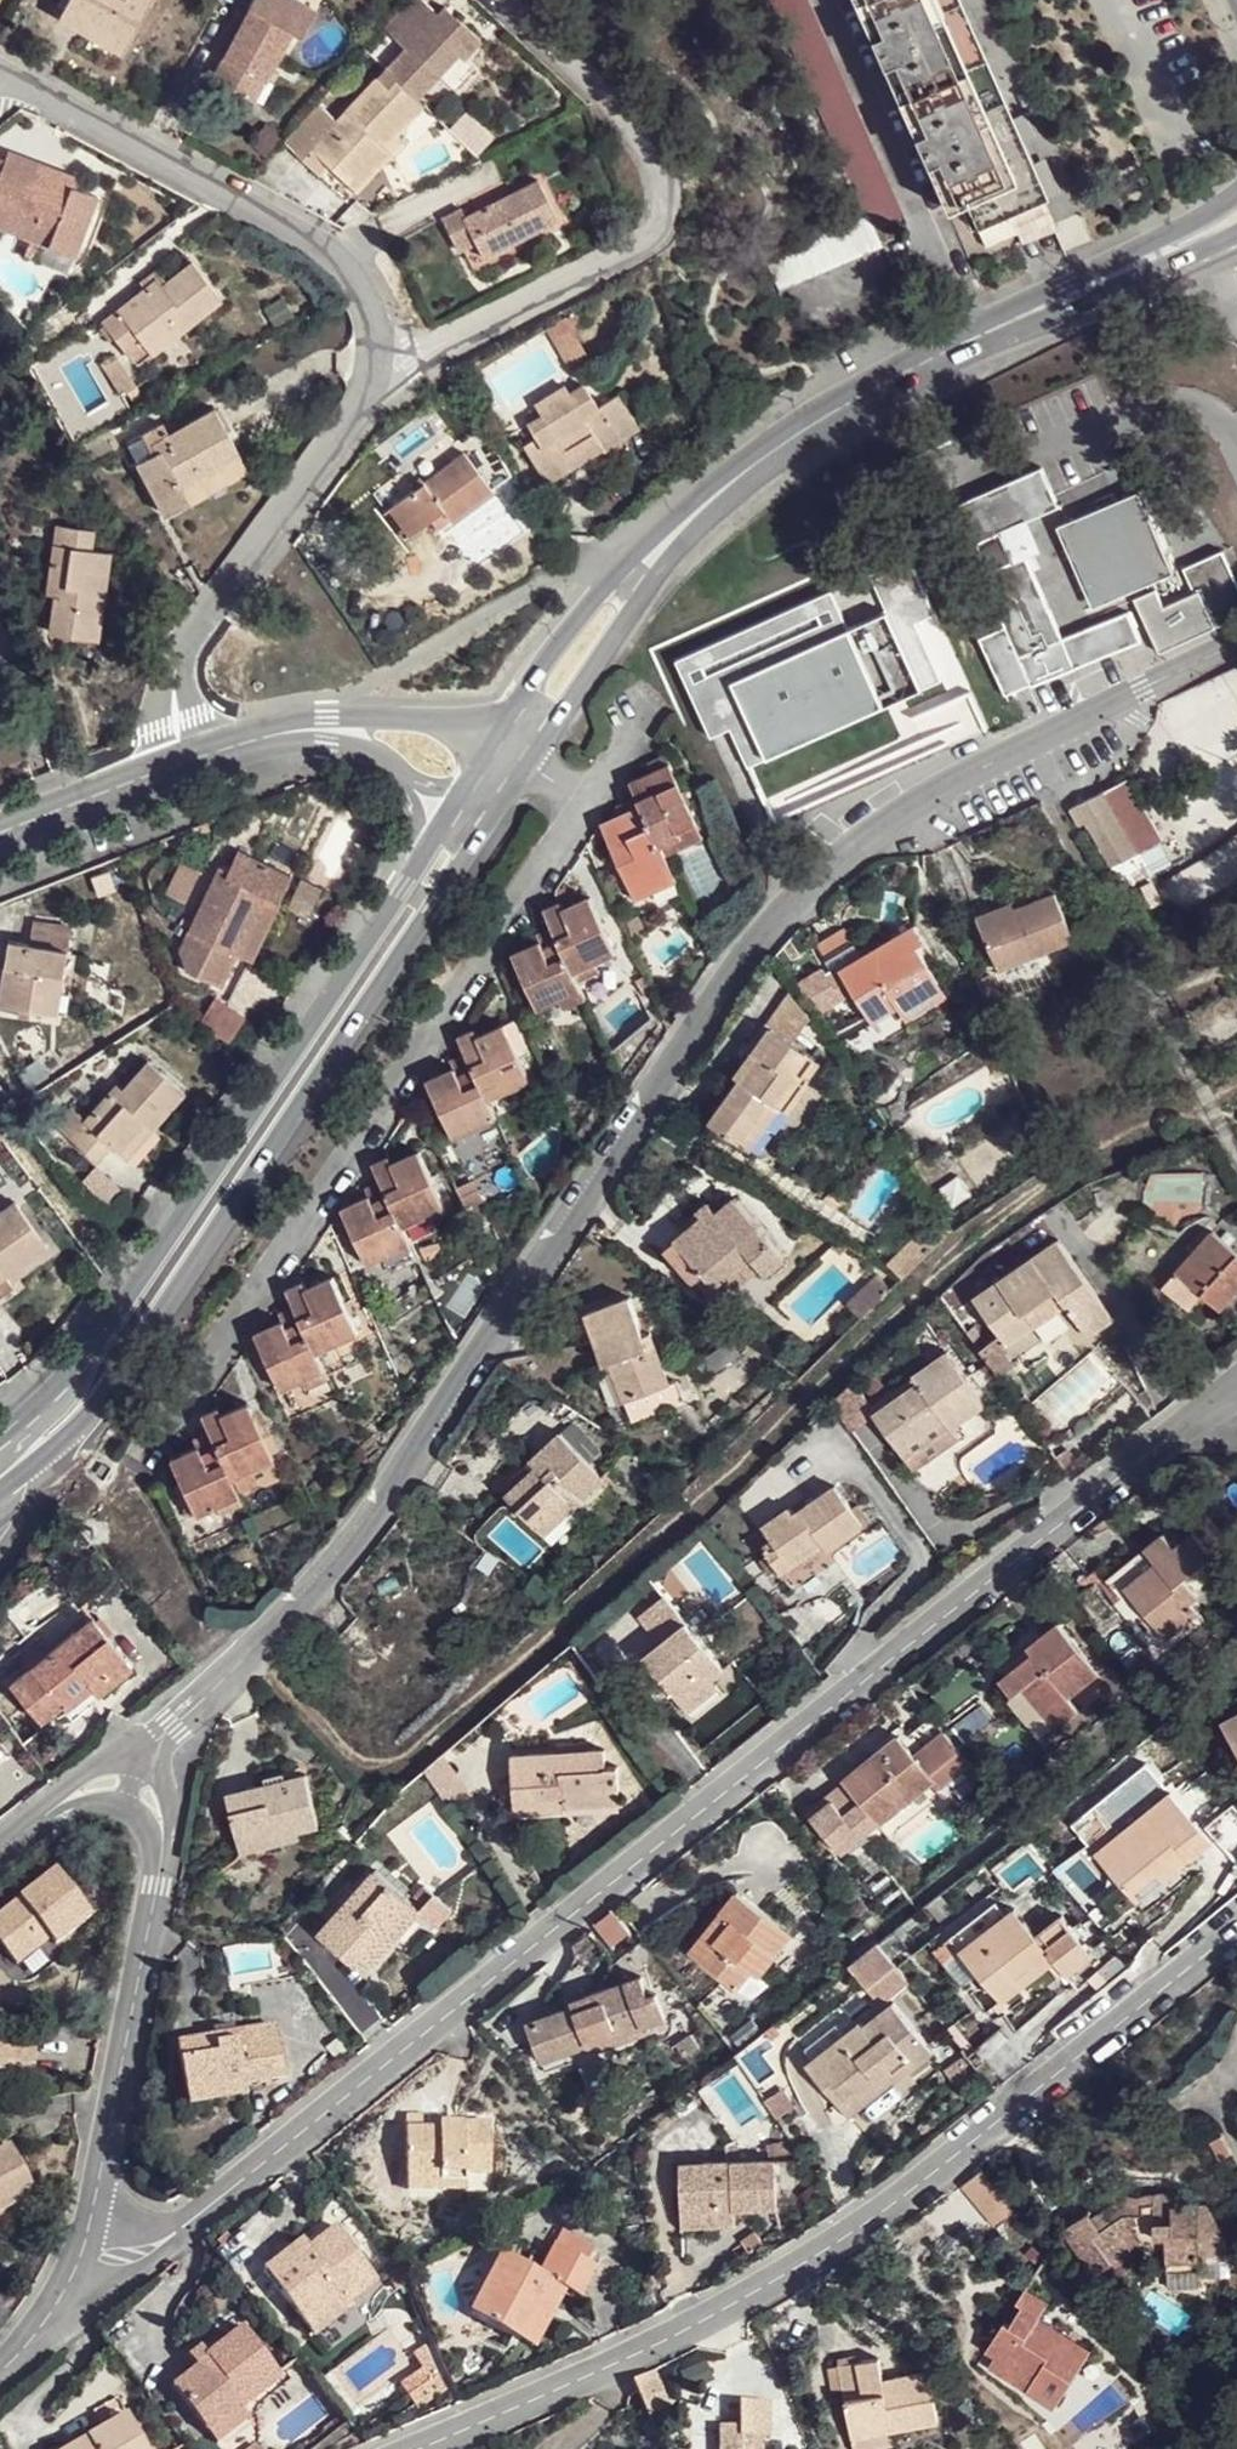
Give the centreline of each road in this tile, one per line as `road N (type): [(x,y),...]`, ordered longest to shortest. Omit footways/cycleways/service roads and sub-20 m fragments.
road 1 (residential): [(1236,645),(965,778),(877,833),(811,890),(713,1010),(329,1574),(140,1764)]
road 2 (residential): [(180,2230),(1236,1383)]
road 3 (residential): [(1236,1925),(839,2235),(725,2300),(392,2448)]
road 4 (secondary): [(447,818),(99,1341),(0,1435)]
road 5 (secondary): [(38,1460),(109,1389),(477,839)]
road 6 (residential): [(518,0),(648,115),(670,160),(665,233),(459,343),(379,376)]
road 7 (residential): [(0,73),(49,82),(359,252),(384,319),(379,376)]
road 8 (secondary): [(1142,258),(920,359),(795,432),(688,517)]
road 9 (residential): [(379,376),(185,656),(183,761)]
road 10 (residential): [(632,554),(549,576),(323,710)]
road 11 (residential): [(157,1882),(90,2219)]
road 12 (secondary): [(528,761),(688,517)]
road 13 (secondary): [(632,554),(493,739)]
road 14 (residential): [(253,734),(373,750),(447,818)]
road 15 (residential): [(183,761),(0,832)]
road 16 (residential): [(493,739),(427,712),(323,710)]
road 17 (residential): [(157,1882),(171,1812),(163,1783),(140,1764)]
road 18 (residential): [(140,1764),(100,1763),(32,1821)]
road 19 (residential): [(70,2284),(145,2266),(180,2230)]

